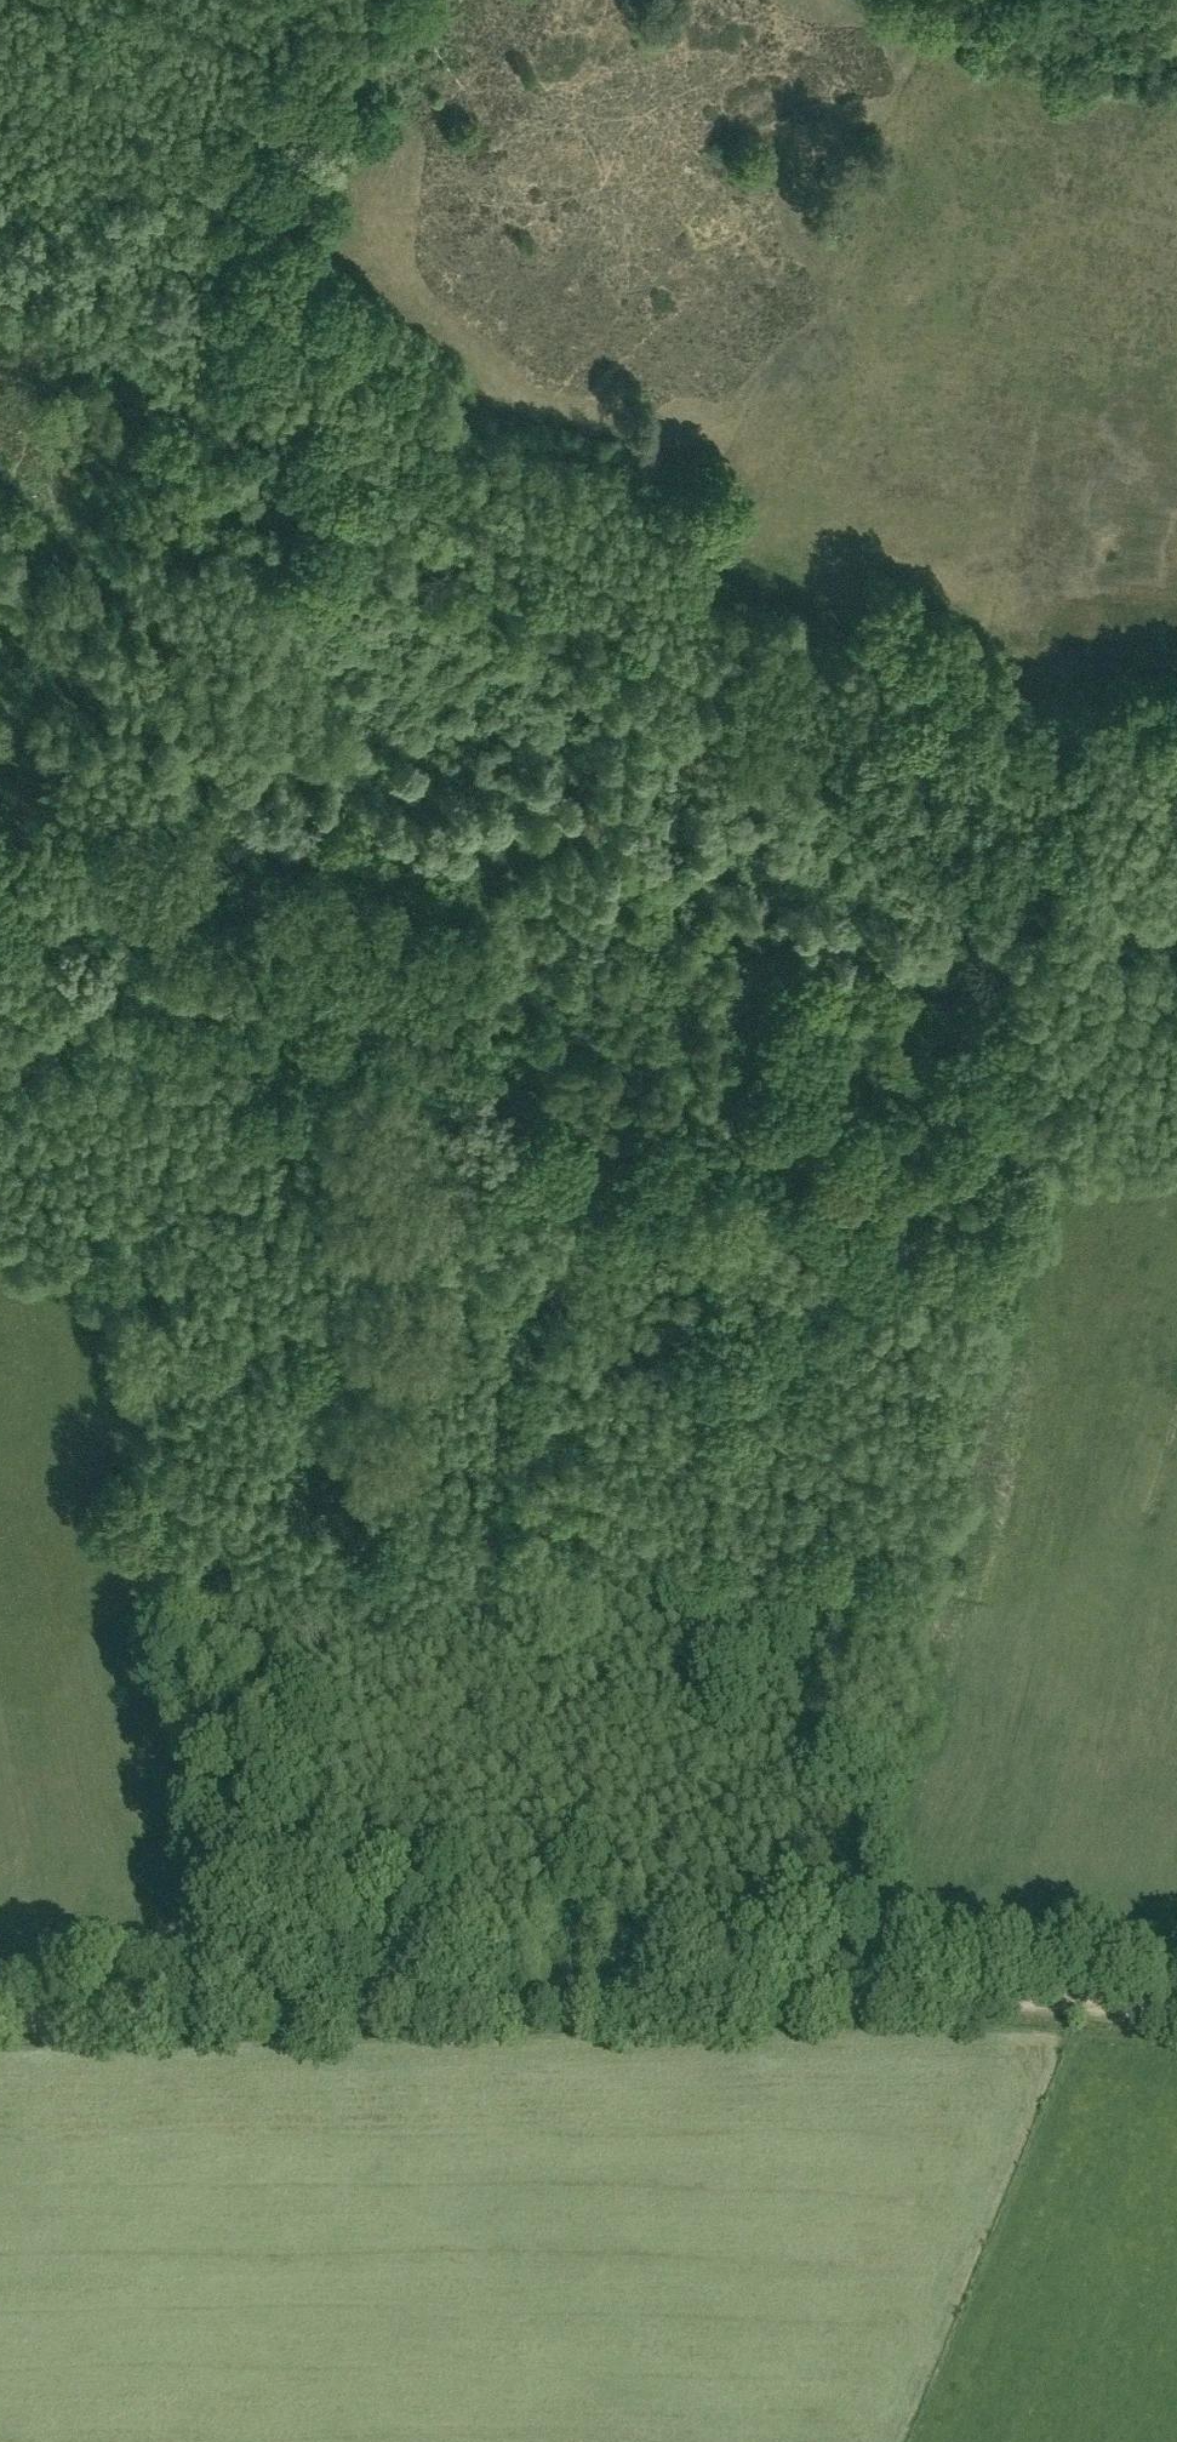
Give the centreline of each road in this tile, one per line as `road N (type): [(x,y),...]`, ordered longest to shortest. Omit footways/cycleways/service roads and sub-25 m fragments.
road 1 (track): [(0,2018),(1010,1998),(1176,2019)]
road 2 (track): [(1176,50),(876,8)]

